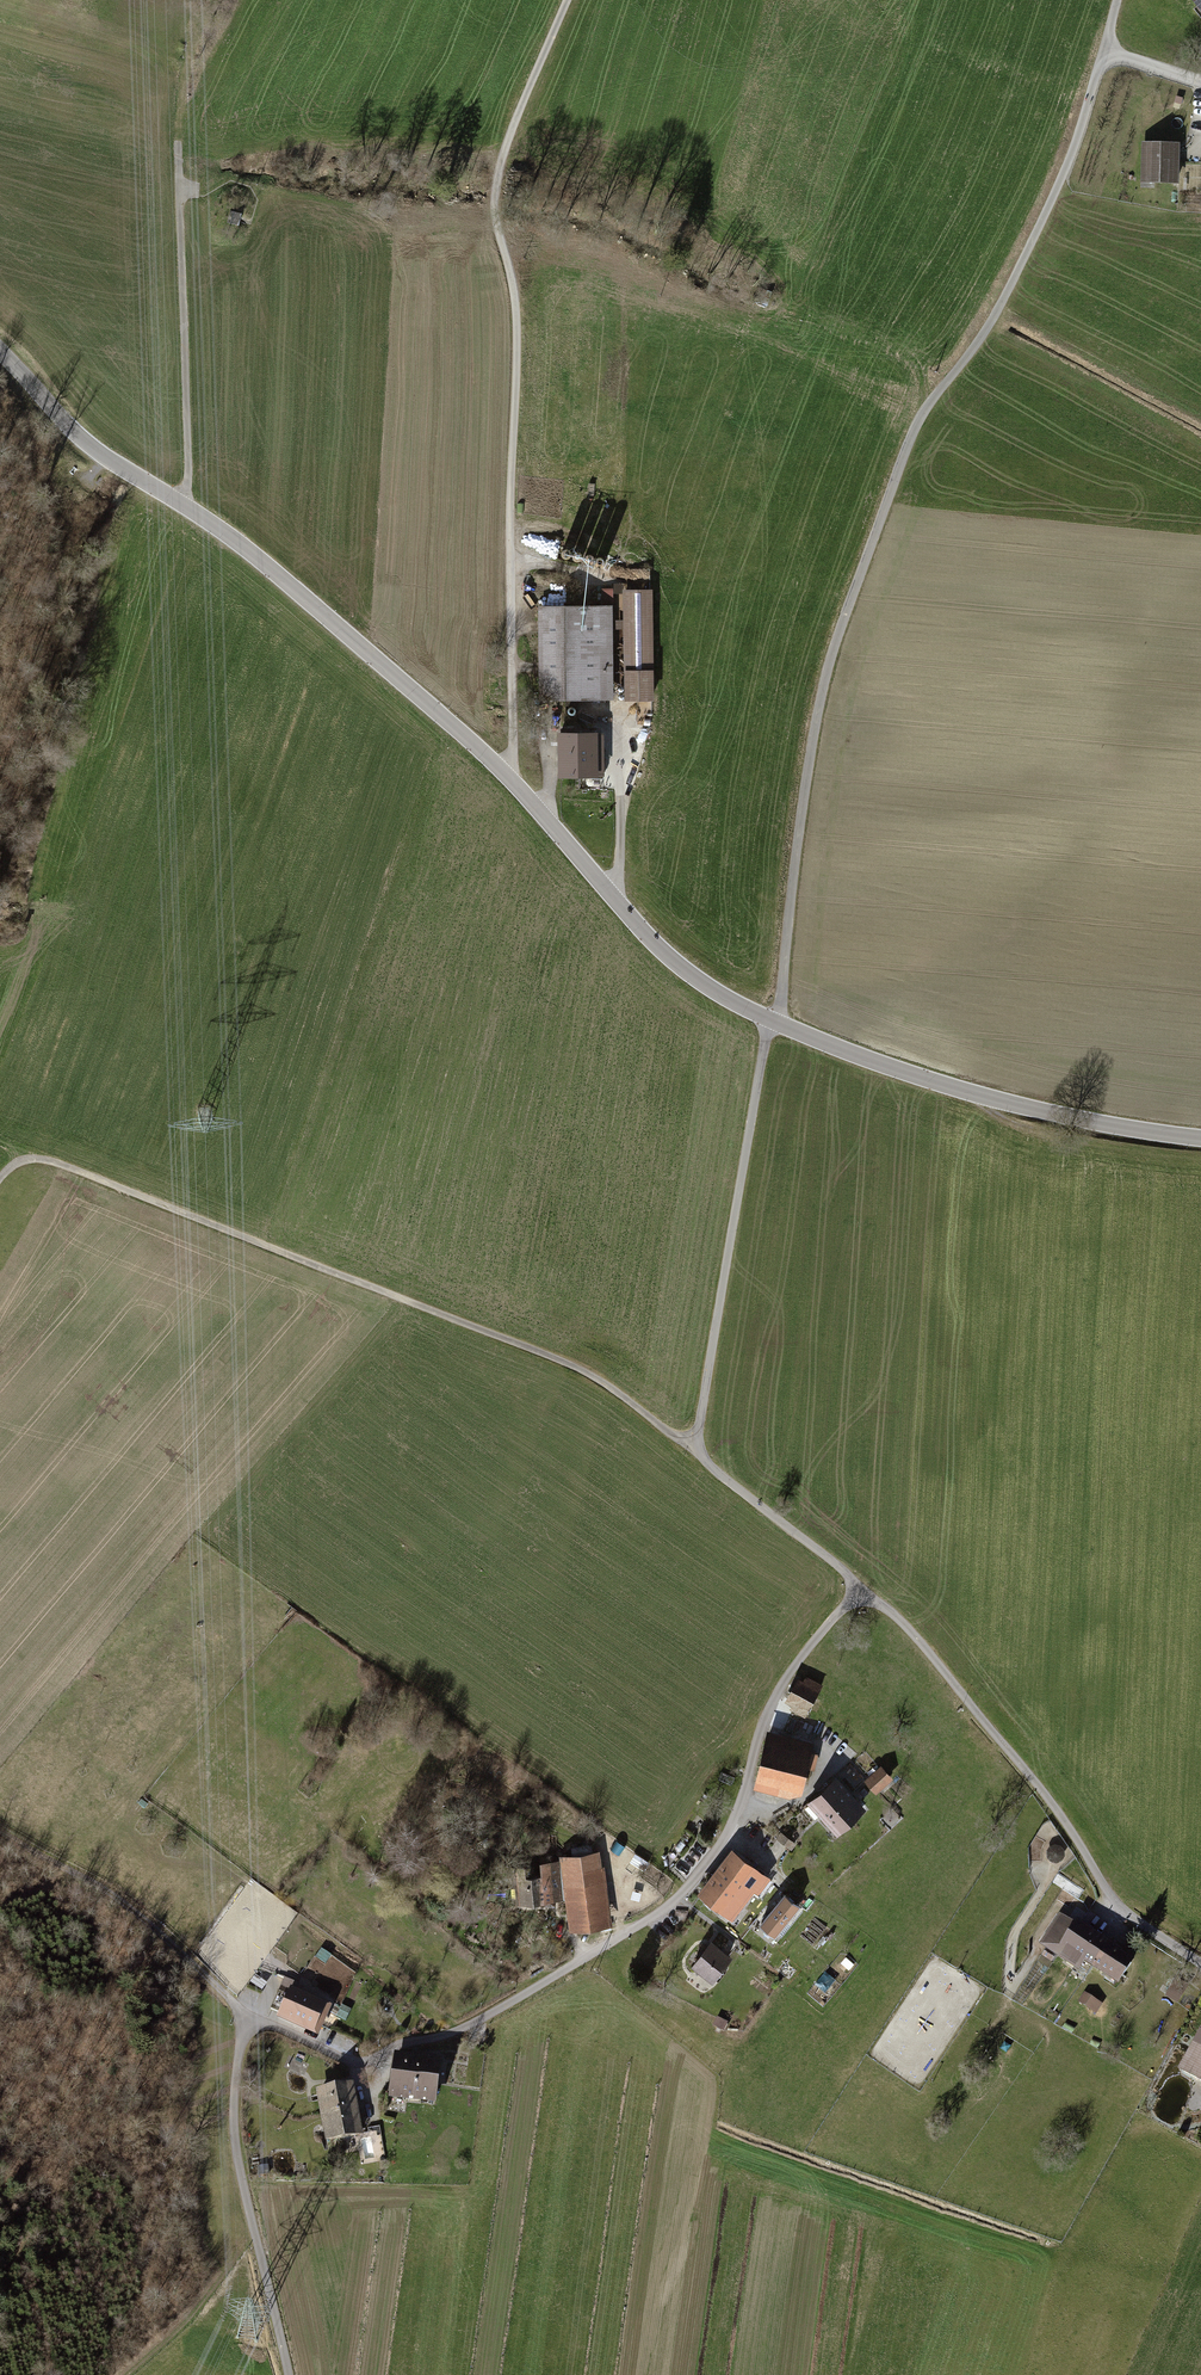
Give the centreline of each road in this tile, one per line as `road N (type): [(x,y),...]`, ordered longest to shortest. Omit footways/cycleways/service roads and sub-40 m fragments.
road 1 (motorway): [(0,1391),(127,1102),(264,860),(790,0)]
road 2 (motorway): [(703,0),(189,837),(50,1093),(0,1206)]
road 3 (residential): [(863,1586),(776,1693),(727,1832),(674,1902),(488,2016),(372,2061),(252,2024),(244,2034),(238,2154),(289,2374)]
road 4 (unclassified): [(774,1020),(838,634),(918,421),(980,340),(1074,156),(1118,0)]
road 5 (tertiary): [(774,1020),(674,960),(535,801),(446,715),(230,536),(66,429),(0,350)]
road 6 (track): [(513,778),(518,316),(494,195),(565,0)]
road 7 (track): [(695,1450),(587,1371),(51,1162),(28,1161),(0,1181)]
road 8 (residential): [(863,1586),(695,1450),(774,1020)]
road 9 (residential): [(1200,1962),(1118,1905),(908,1621),(863,1586)]
road 10 (tertiary): [(1200,1137),(978,1095),(774,1020)]
road 11 (track): [(175,148),(190,511)]
road 12 (track): [(0,1821),(161,1930),(252,2024)]

